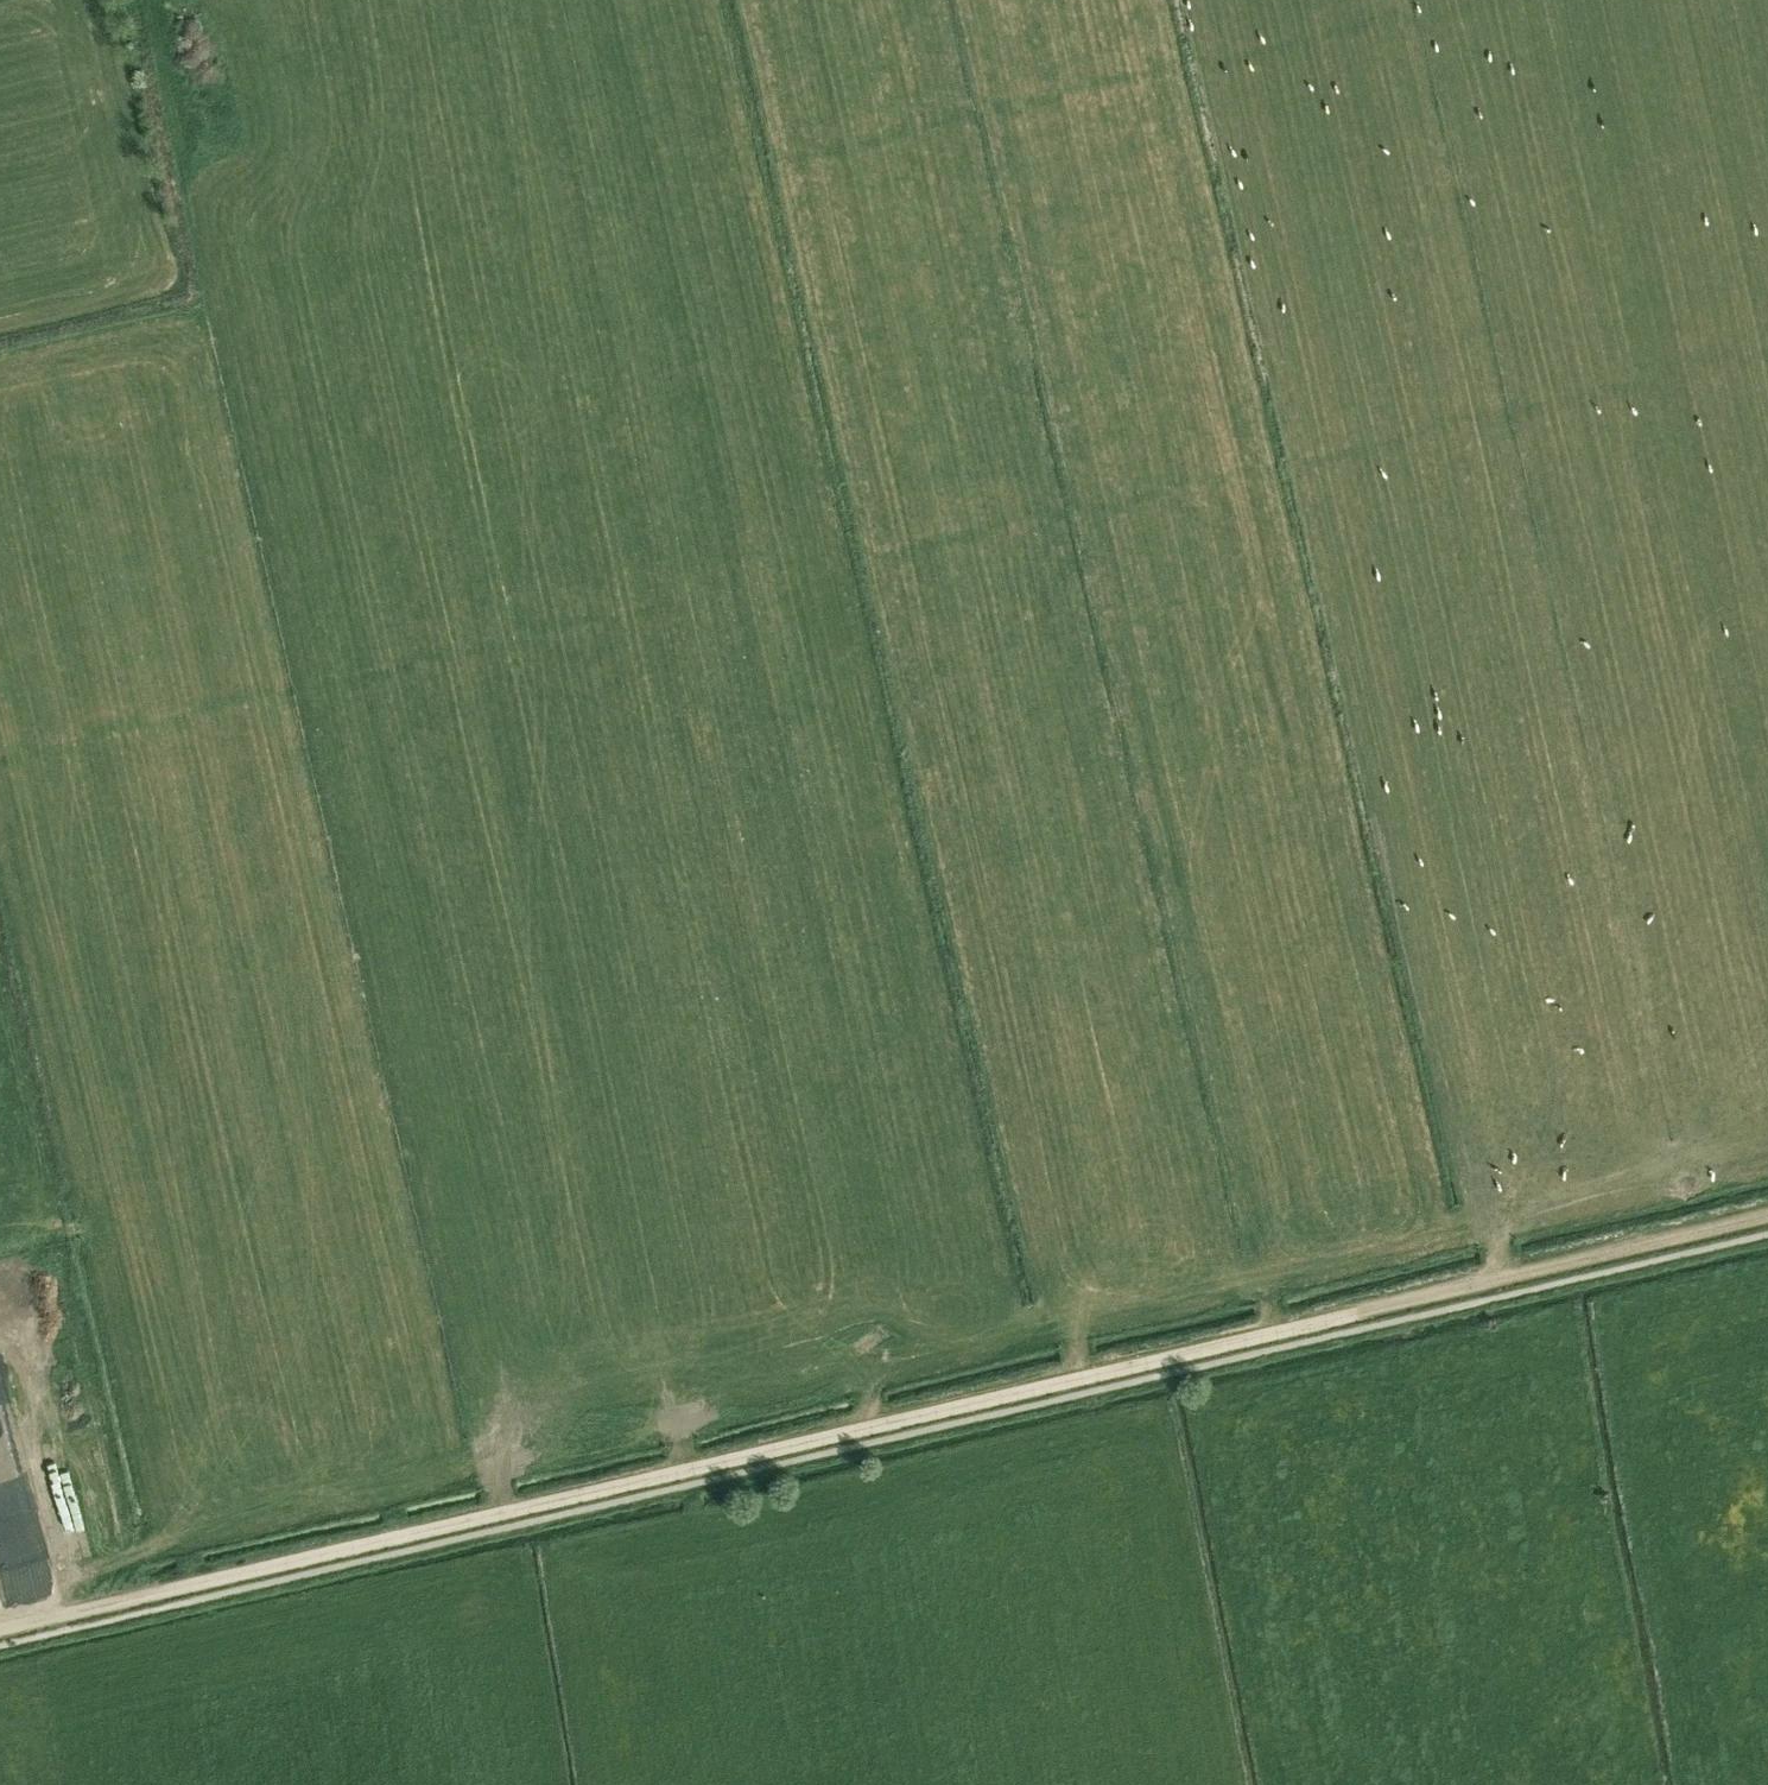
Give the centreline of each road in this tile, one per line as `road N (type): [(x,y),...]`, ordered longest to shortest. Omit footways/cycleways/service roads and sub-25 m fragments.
road 1 (track): [(0,1630),(1767,1218)]

